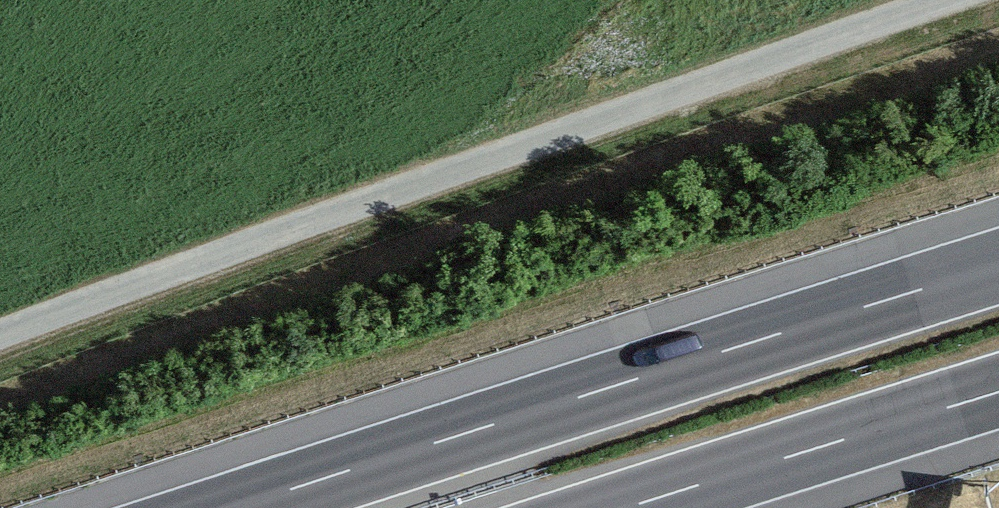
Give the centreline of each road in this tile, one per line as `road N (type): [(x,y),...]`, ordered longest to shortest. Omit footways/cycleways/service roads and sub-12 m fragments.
road 1 (track): [(0,335),(941,0)]
road 2 (motorway): [(998,266),(233,507)]
road 3 (motorway): [(627,507),(998,392)]

